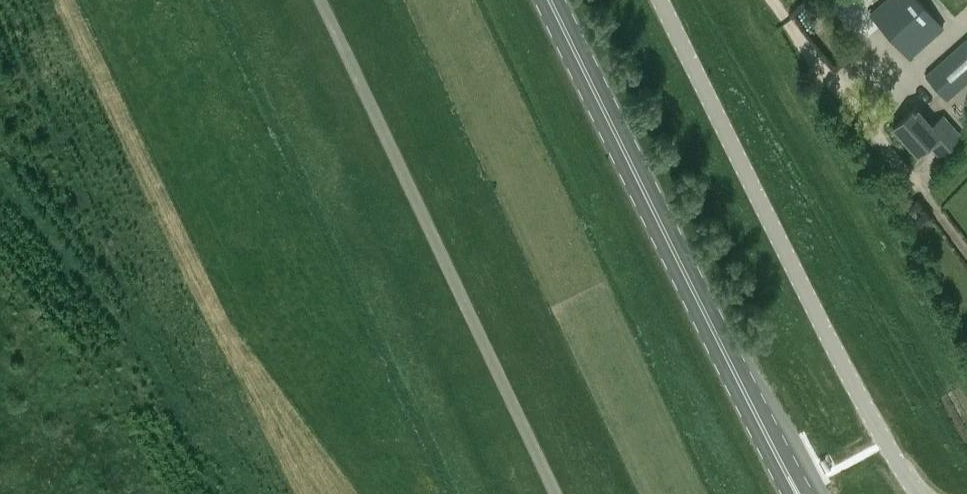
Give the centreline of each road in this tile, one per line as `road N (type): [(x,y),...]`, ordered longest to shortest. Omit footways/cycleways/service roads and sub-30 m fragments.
road 1 (unclassified): [(917,493),(885,444),(666,0)]
road 2 (secondary): [(804,493),(554,0)]

